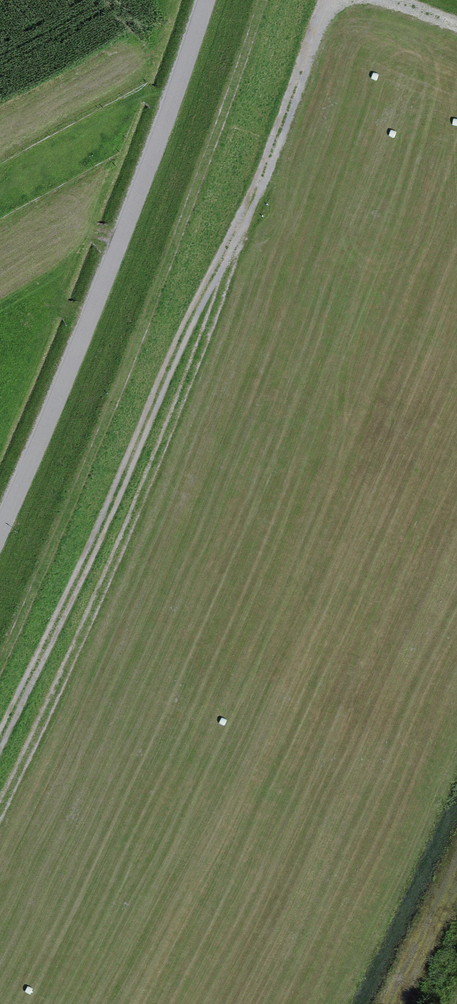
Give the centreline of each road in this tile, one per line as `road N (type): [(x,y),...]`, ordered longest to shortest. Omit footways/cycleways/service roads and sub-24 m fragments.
road 1 (track): [(334,0),(237,242),(0,748)]
road 2 (track): [(0,667),(109,430),(267,0)]
road 3 (track): [(237,242),(138,531),(0,825)]
road 4 (track): [(0,536),(160,146),(207,0)]
road 5 (track): [(456,872),(397,1003)]

